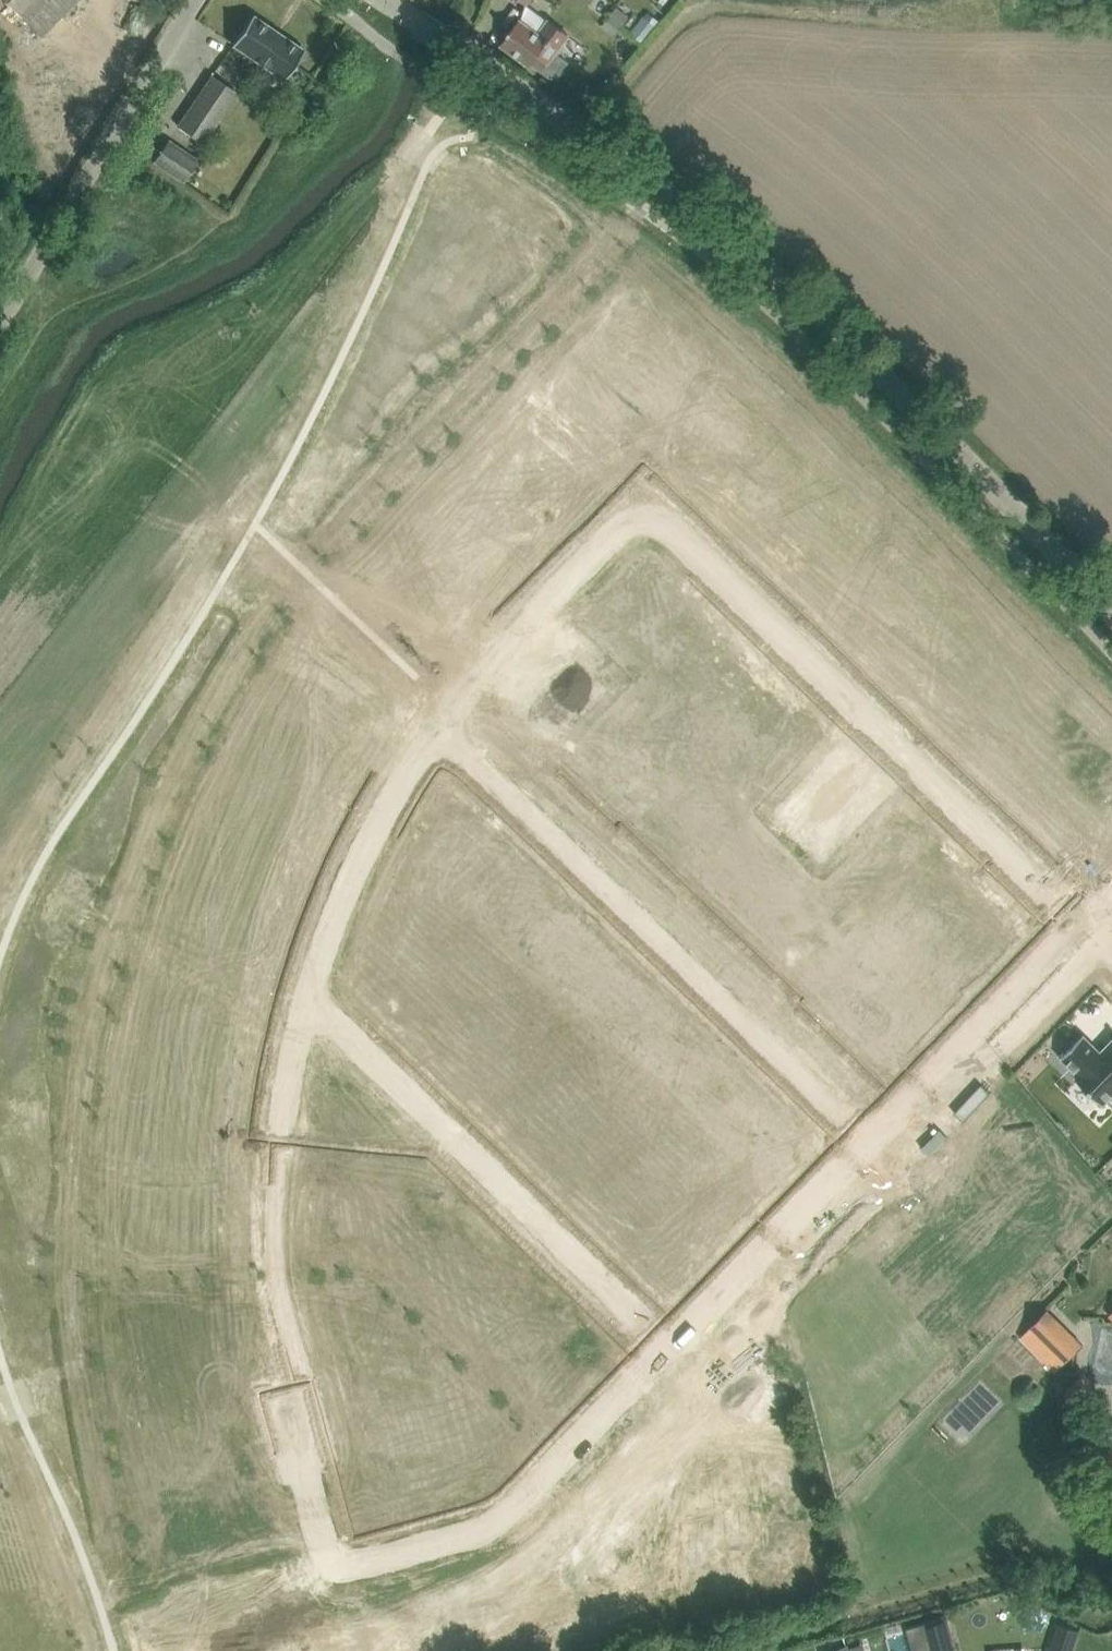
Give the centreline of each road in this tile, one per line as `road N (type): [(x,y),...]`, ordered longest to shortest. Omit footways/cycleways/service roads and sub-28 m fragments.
road 1 (residential): [(436,740),(513,631),(645,499),(1098,945)]
road 2 (unclassified): [(1111,610),(817,313),(738,247),(418,22)]
road 3 (residential): [(436,740),(873,1157)]
road 4 (residential): [(357,1566),(339,1558),(323,1529),(322,1450),(281,1312),(271,1244),(286,1083),(316,992)]
road 5 (residential): [(670,1347),(316,992)]
road 6 (residential): [(357,1566),(438,1544),(513,1502),(670,1347)]
road 7 (unclassified): [(0,311),(192,0)]
road 8 (residential): [(873,1157),(1098,945)]
road 9 (residential): [(316,992),(344,907),(436,740)]
road 10 (residential): [(670,1347),(873,1157)]

